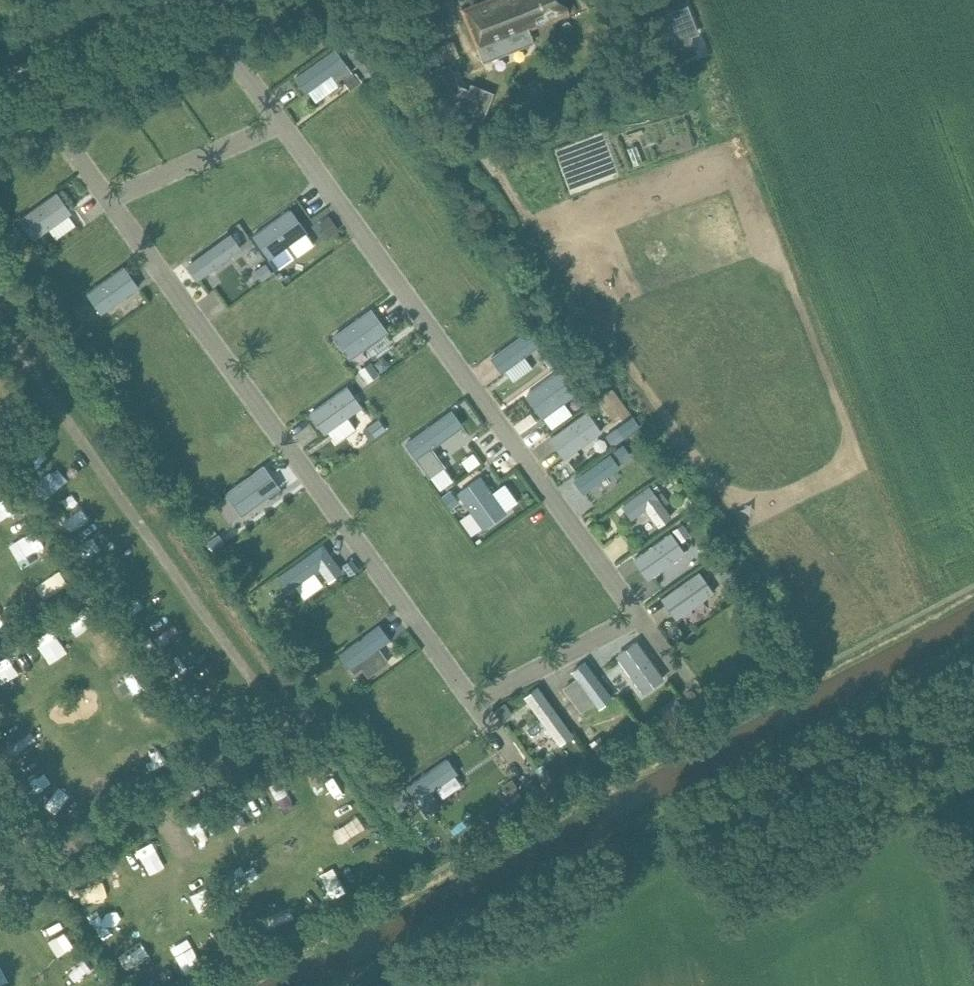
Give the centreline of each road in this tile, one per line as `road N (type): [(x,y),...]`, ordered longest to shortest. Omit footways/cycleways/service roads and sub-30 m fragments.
road 1 (residential): [(107,199),(472,704)]
road 2 (residential): [(281,123),(641,617)]
road 3 (residential): [(472,704),(641,617)]
road 4 (residential): [(281,123),(107,199)]
road 5 (unclassified): [(45,78),(212,1)]
road 6 (residential): [(212,1),(229,47),(281,123)]
road 7 (residential): [(45,78),(64,139),(107,199)]

